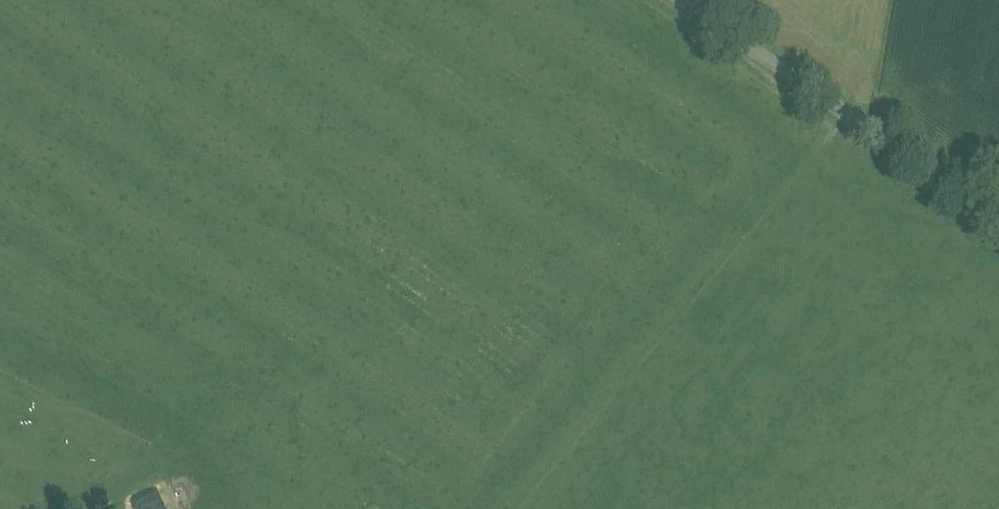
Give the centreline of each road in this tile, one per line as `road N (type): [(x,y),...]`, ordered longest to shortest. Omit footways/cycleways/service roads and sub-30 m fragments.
road 1 (unclassified): [(998,215),(691,0)]

